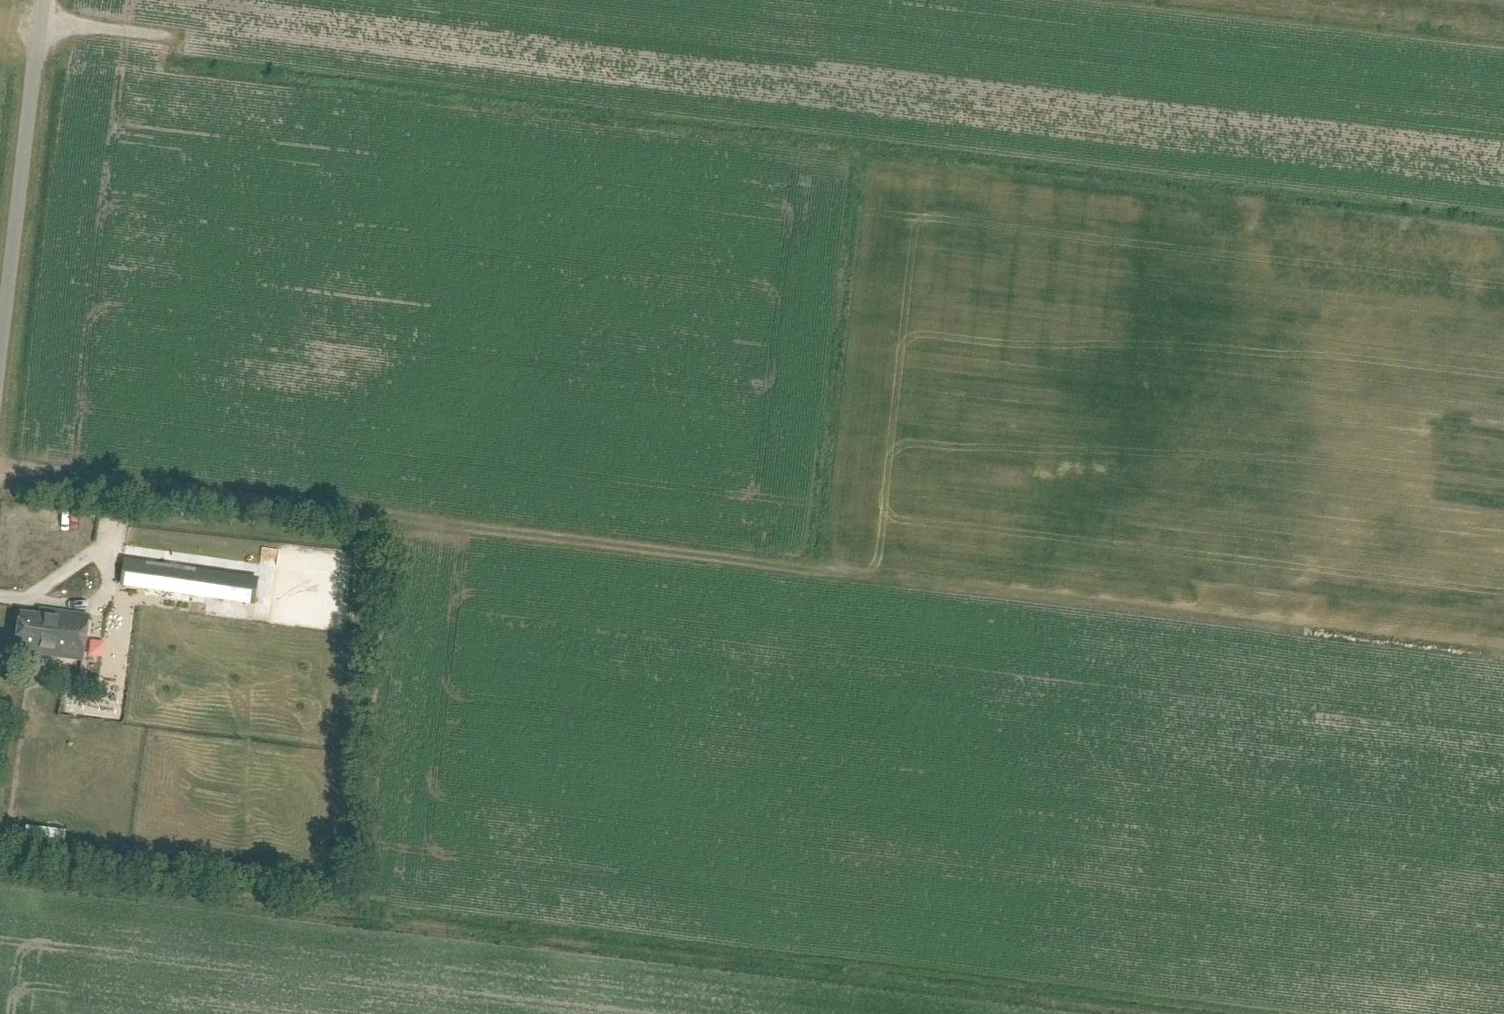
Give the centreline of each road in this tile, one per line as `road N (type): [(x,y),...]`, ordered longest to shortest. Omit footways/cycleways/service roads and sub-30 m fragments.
road 1 (unclassified): [(0,390),(45,21)]

